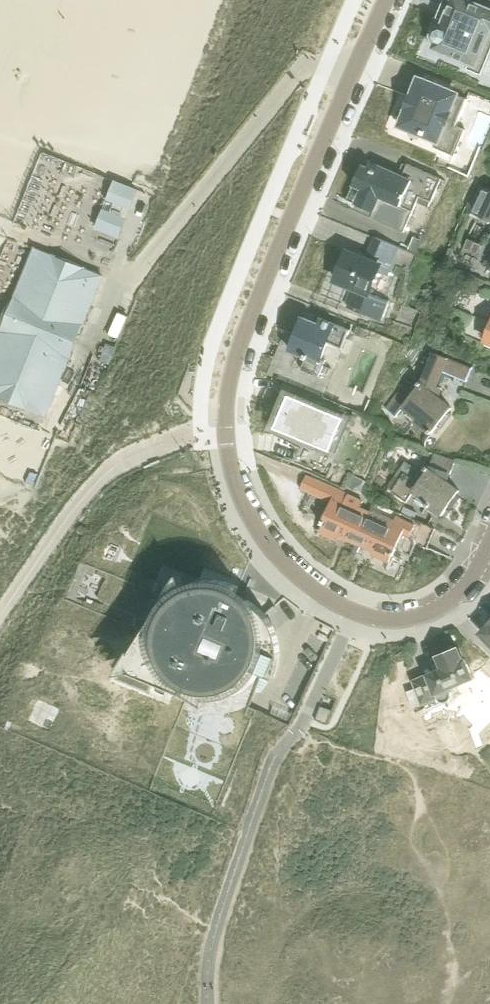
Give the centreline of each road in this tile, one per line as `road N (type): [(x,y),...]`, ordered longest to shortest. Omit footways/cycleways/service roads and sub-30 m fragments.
road 1 (tertiary): [(386,0),(235,347),(227,445),(234,479),(267,543),(302,577),(367,613),(407,618),(443,605),(489,546)]

